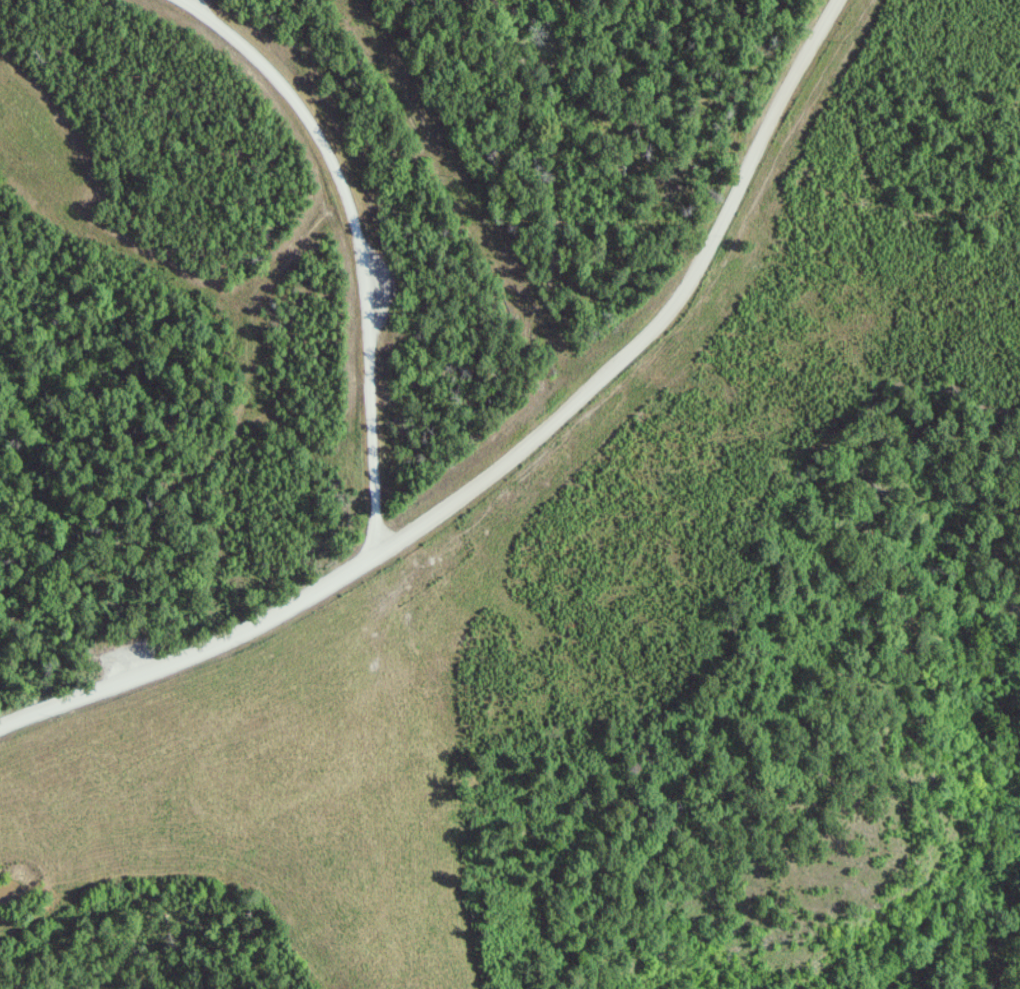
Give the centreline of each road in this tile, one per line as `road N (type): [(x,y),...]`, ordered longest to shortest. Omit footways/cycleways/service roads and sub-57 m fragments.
road 1 (residential): [(0,732),(211,655),(326,590),(493,476),(582,399),(663,324),(840,0)]

